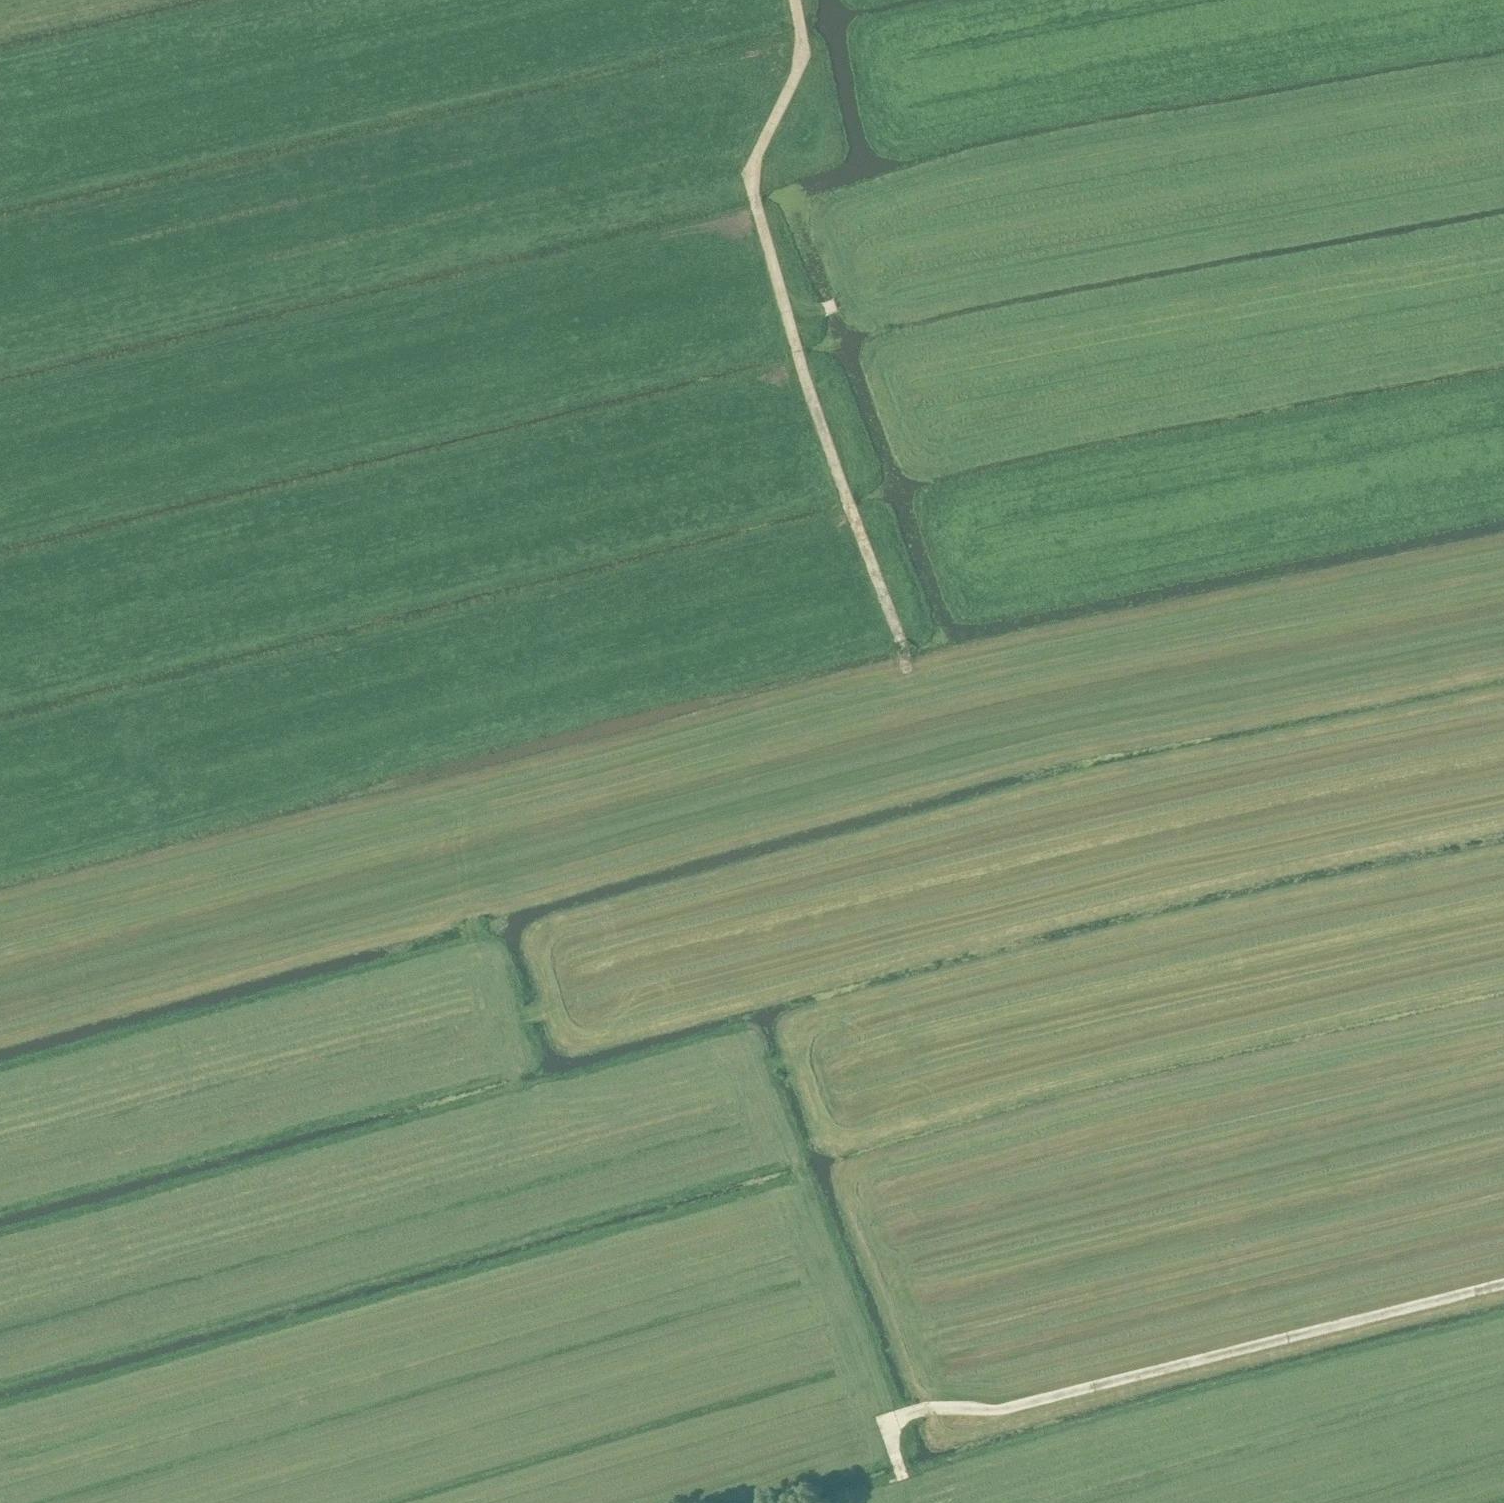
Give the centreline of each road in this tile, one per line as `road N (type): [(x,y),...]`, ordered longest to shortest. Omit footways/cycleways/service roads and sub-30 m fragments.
road 1 (track): [(929,1502),(904,1409),(938,1394),(1017,1397),(1503,1275)]
road 2 (track): [(795,0),(805,50),(744,178),(917,658)]

